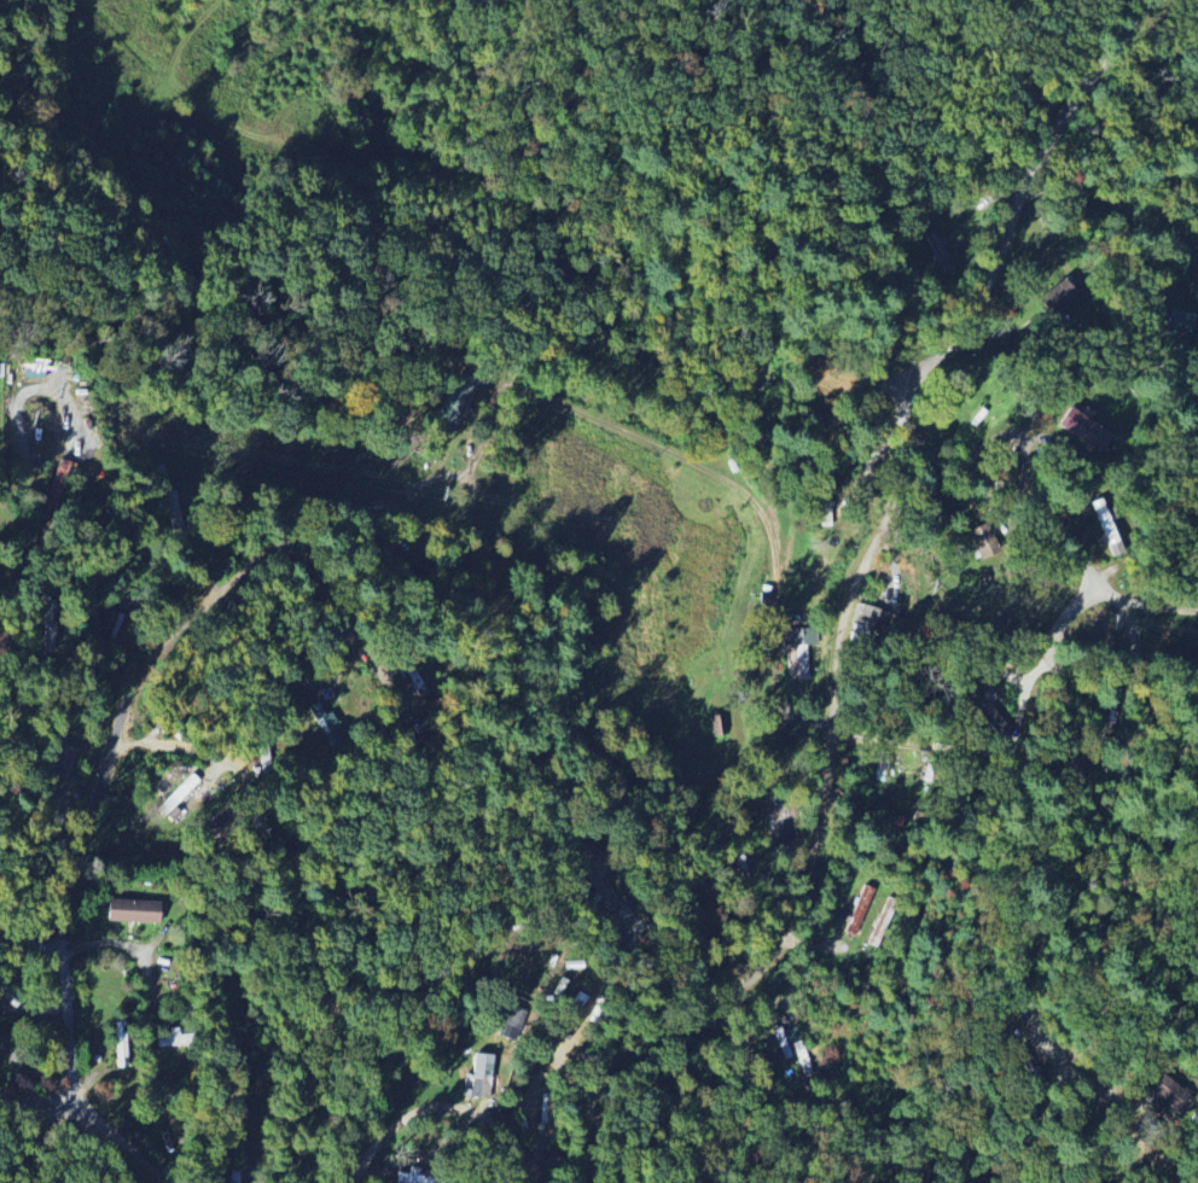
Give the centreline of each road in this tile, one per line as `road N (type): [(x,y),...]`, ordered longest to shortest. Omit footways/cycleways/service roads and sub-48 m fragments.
road 1 (residential): [(147,1182),(74,1111),(64,951),(62,886),(74,832),(126,698),(153,654),(245,565),(318,524),(407,507),(453,480),(472,488),(479,508)]
road 2 (residential): [(851,582),(832,646),(833,727),(798,894),(779,933),(704,1012),(633,1035),(598,1065),(574,1097),(572,1182)]
road 3 (residential): [(1157,0),(1027,192),(978,303),(912,372),(900,401),(888,507),(851,582)]
road 4 (residential): [(1094,582),(1045,647),(1118,901),(1059,920),(1031,946),(1048,1036),(1069,1082)]
road 5 (residential): [(479,508),(571,627),(559,709),(565,732),(616,775),(653,847),(691,971),(713,1002)]
road 6 (residential): [(897,426),(921,458),(1066,525),(1094,582),(1197,620)]
road 7 (residential): [(287,903),(273,826),(235,767),(191,751),(109,745)]
road 8 (residential): [(515,1182),(485,1129),(465,1115),(428,1114),(401,1120),(351,1182)]
road 9 (residential): [(521,928),(437,1038),(428,1114)]
road 10 (residential): [(285,548),(412,716)]
road 11 (residential): [(156,1020),(139,960),(122,942),(64,951)]

